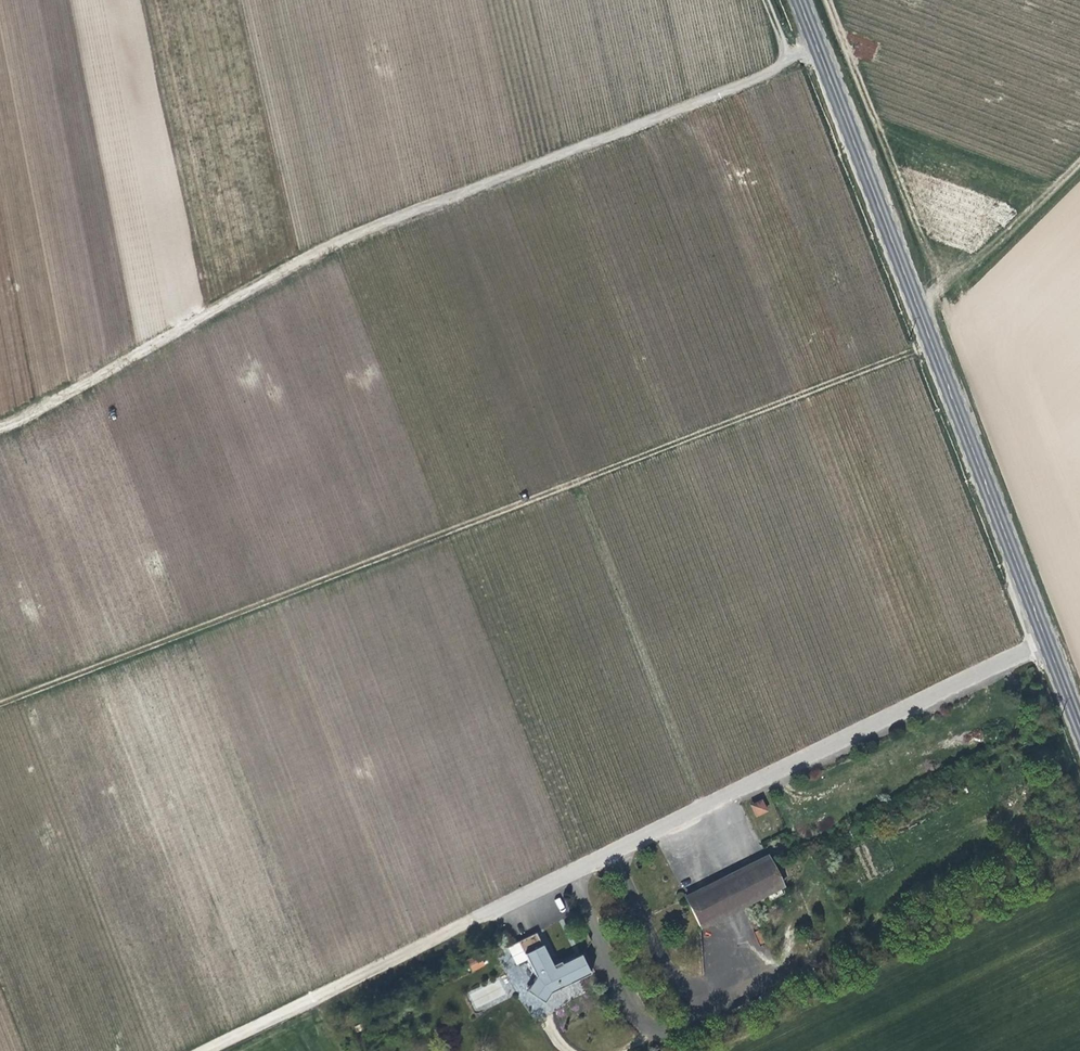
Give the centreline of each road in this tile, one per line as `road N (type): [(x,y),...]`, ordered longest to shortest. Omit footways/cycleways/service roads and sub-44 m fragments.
road 1 (track): [(932,345),(0,705)]
road 2 (track): [(816,43),(724,92),(345,239),(0,429)]
road 3 (secondary): [(800,0),(1047,641)]
road 4 (unclassified): [(700,806),(1047,641)]
road 5 (track): [(207,1050),(523,897)]
road 6 (track): [(1079,159),(1047,183),(1031,182),(880,122),(829,0)]
road 7 (unclassified): [(573,482),(700,806)]
road 8 (unclassified): [(523,897),(700,806)]

